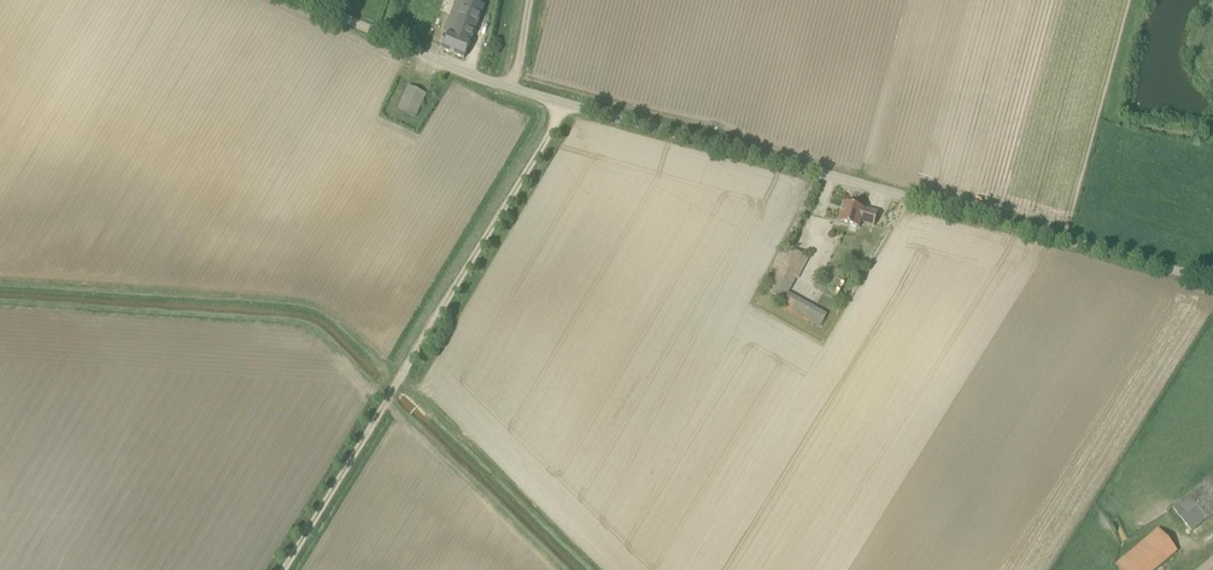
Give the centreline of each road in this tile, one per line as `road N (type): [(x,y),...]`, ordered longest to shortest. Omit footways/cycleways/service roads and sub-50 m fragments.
road 1 (unclassified): [(1212,284),(508,88),(302,0)]
road 2 (track): [(570,106),(284,569)]

